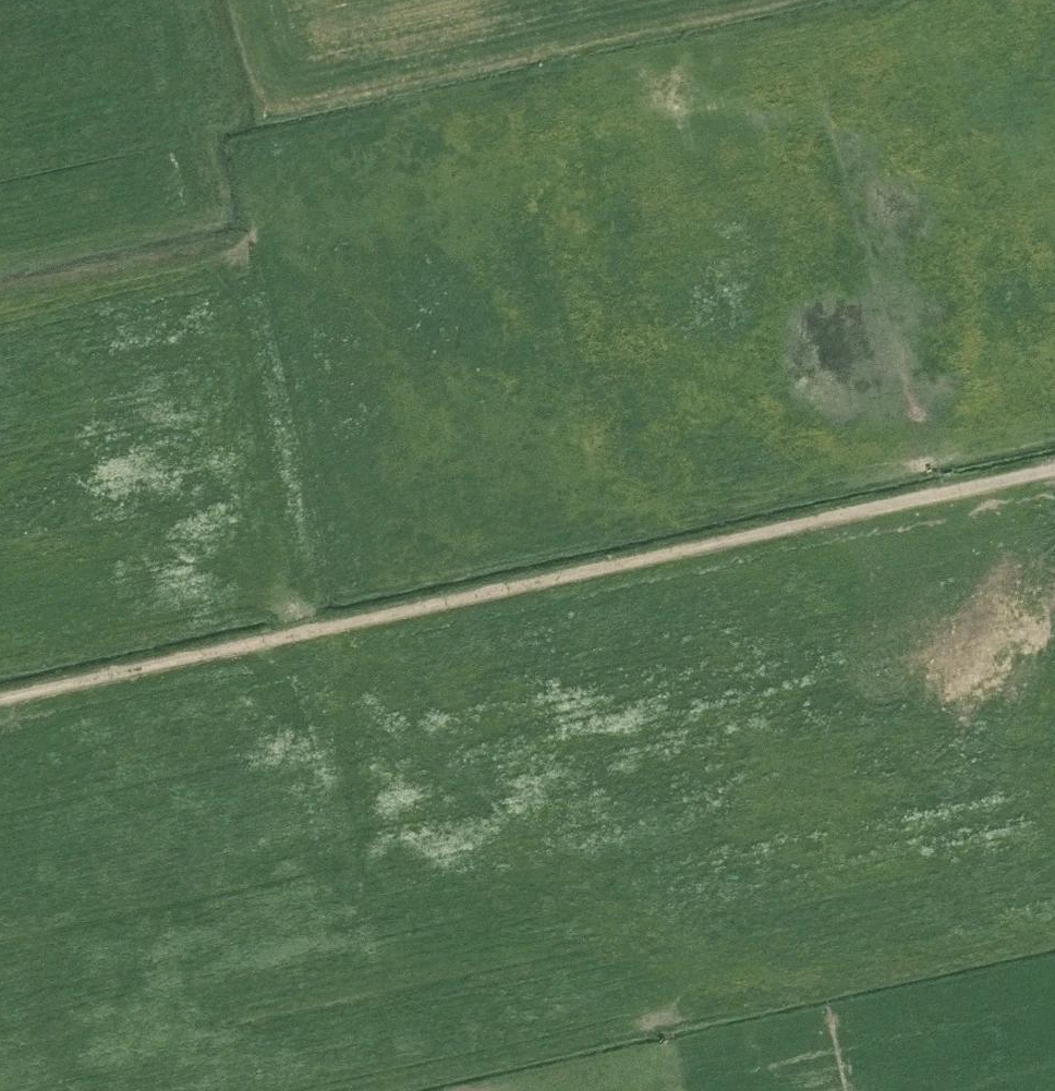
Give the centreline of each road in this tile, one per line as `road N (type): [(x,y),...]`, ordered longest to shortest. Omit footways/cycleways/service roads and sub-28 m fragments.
road 1 (track): [(0,693),(1054,464)]

